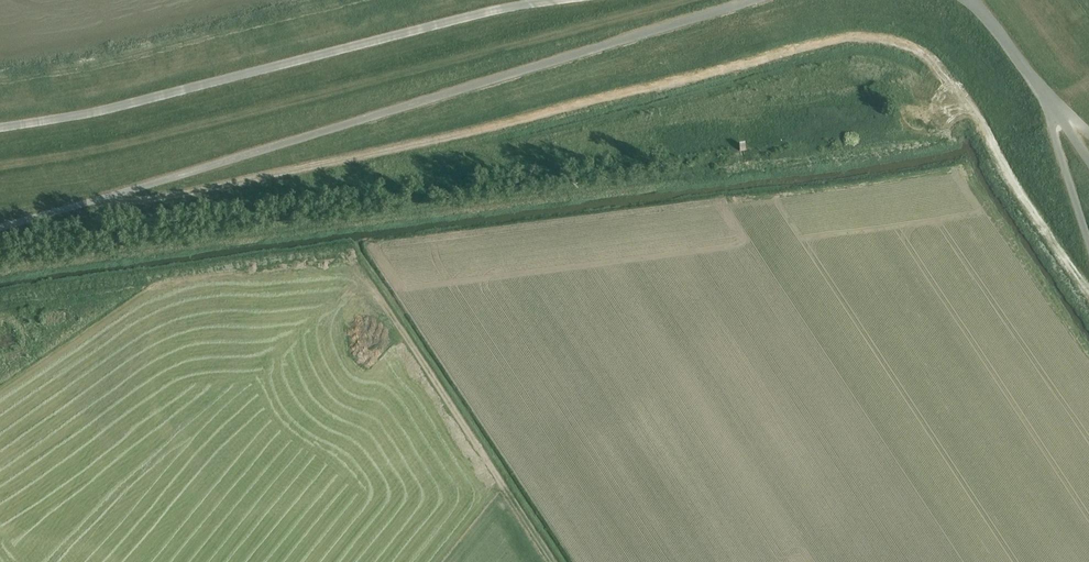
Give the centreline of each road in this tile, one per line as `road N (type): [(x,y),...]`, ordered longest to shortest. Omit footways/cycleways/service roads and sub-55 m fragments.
road 1 (unclassified): [(0,128),(90,114),(492,10),(568,0)]
road 2 (unclassified): [(961,0),(991,27),(1088,164)]

